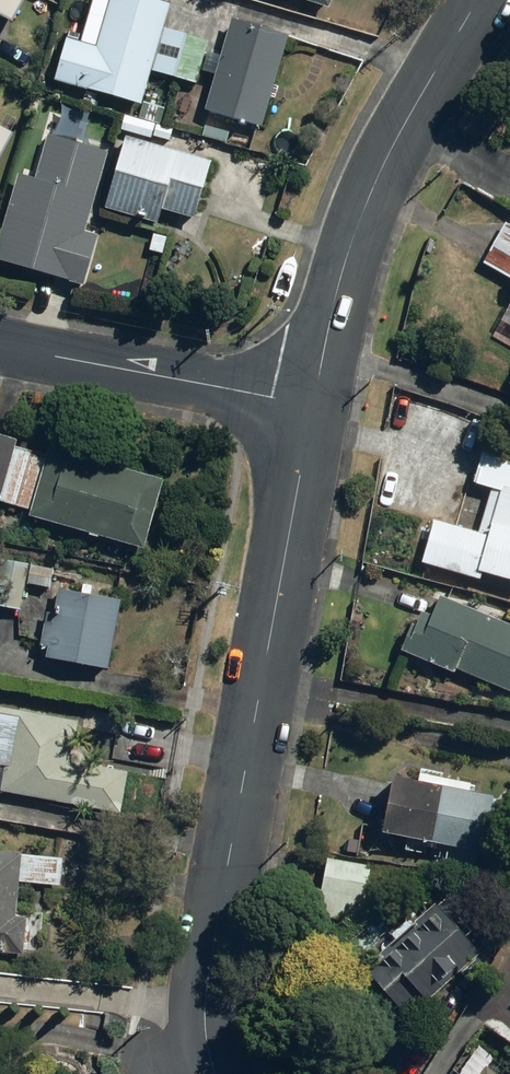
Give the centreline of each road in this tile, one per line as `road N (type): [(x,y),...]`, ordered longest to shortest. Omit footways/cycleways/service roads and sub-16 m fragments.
road 1 (residential): [(315,404),(206,977),(204,1036),(214,1073)]
road 2 (residential): [(478,0),(375,185),(343,269),(315,404)]
road 3 (residential): [(315,404),(0,339)]

